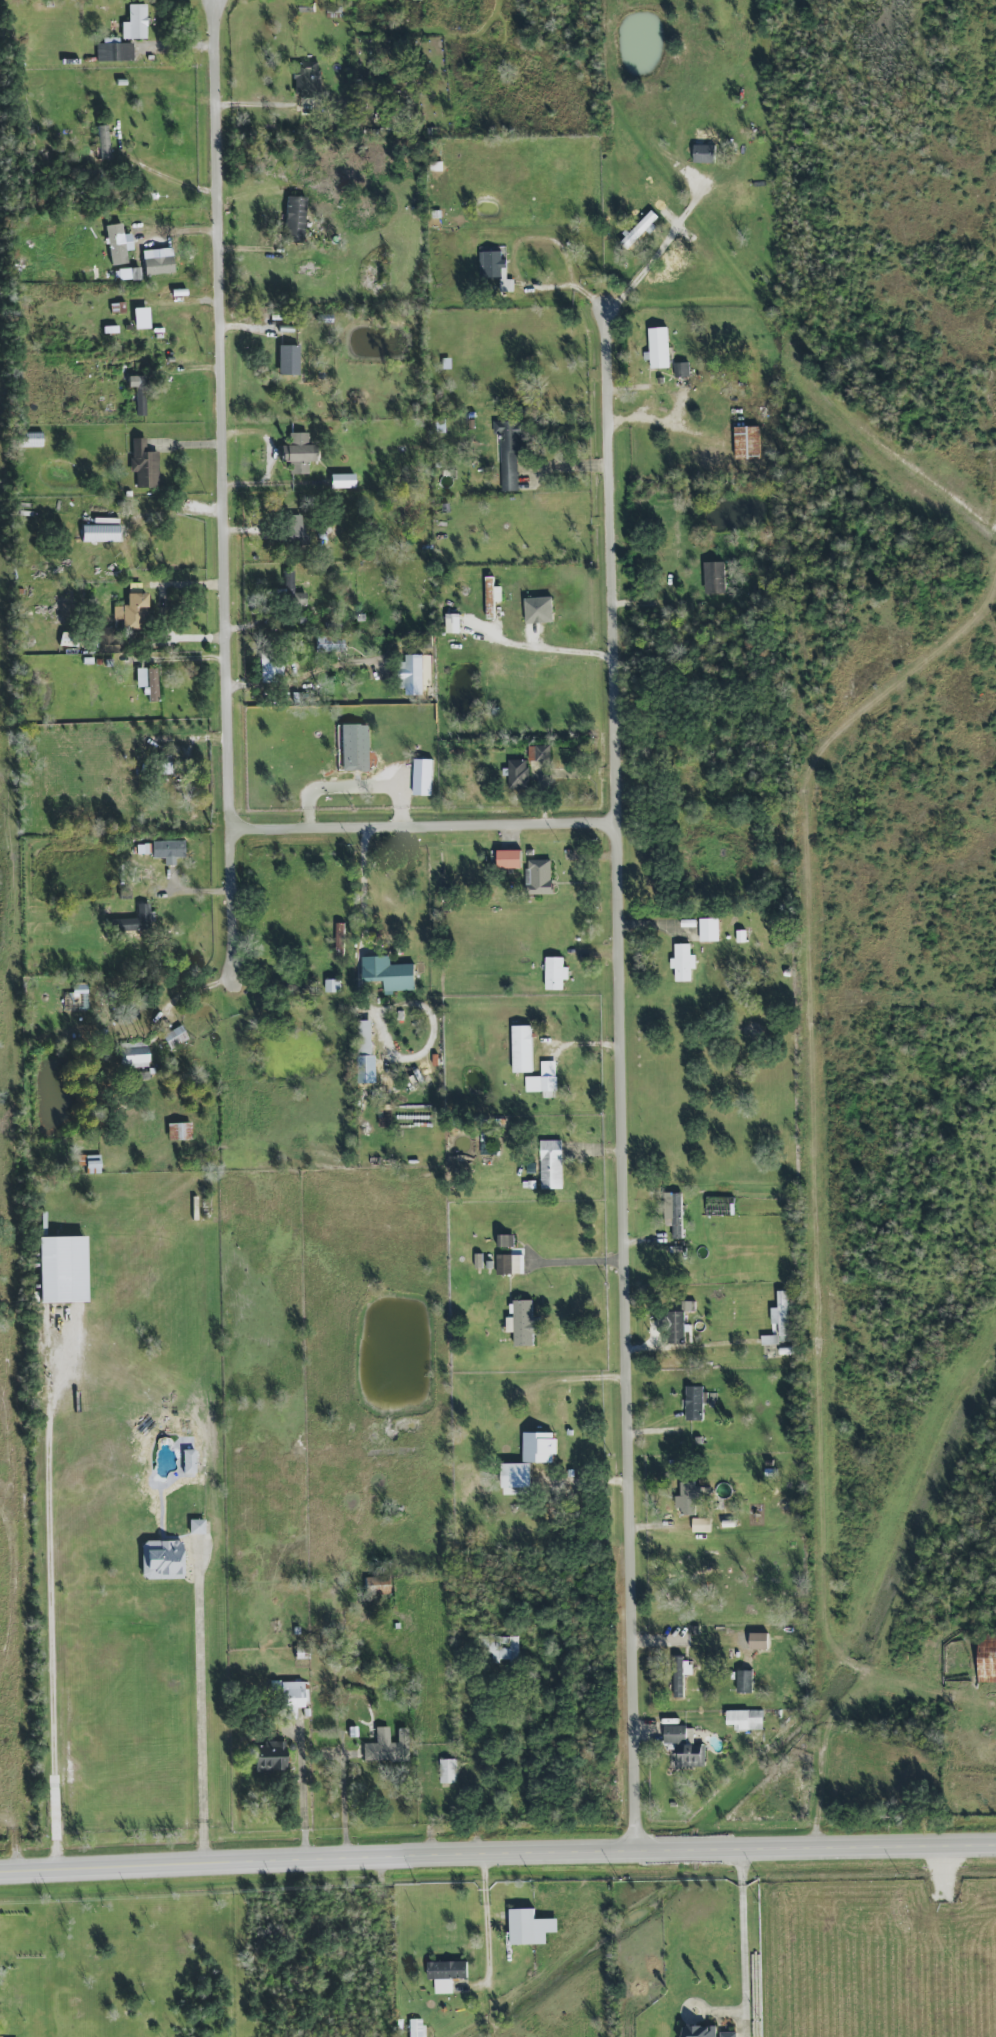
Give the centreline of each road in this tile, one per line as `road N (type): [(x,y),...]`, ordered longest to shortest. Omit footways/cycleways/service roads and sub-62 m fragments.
road 1 (residential): [(638,1856),(609,312)]
road 2 (track): [(929,1697),(860,1665),(829,1639),(822,1622),(812,785),(827,750),(995,606)]
road 3 (secondary): [(0,1876),(995,1849)]
road 4 (residential): [(239,989),(217,0)]
road 5 (residential): [(620,825),(233,835)]

